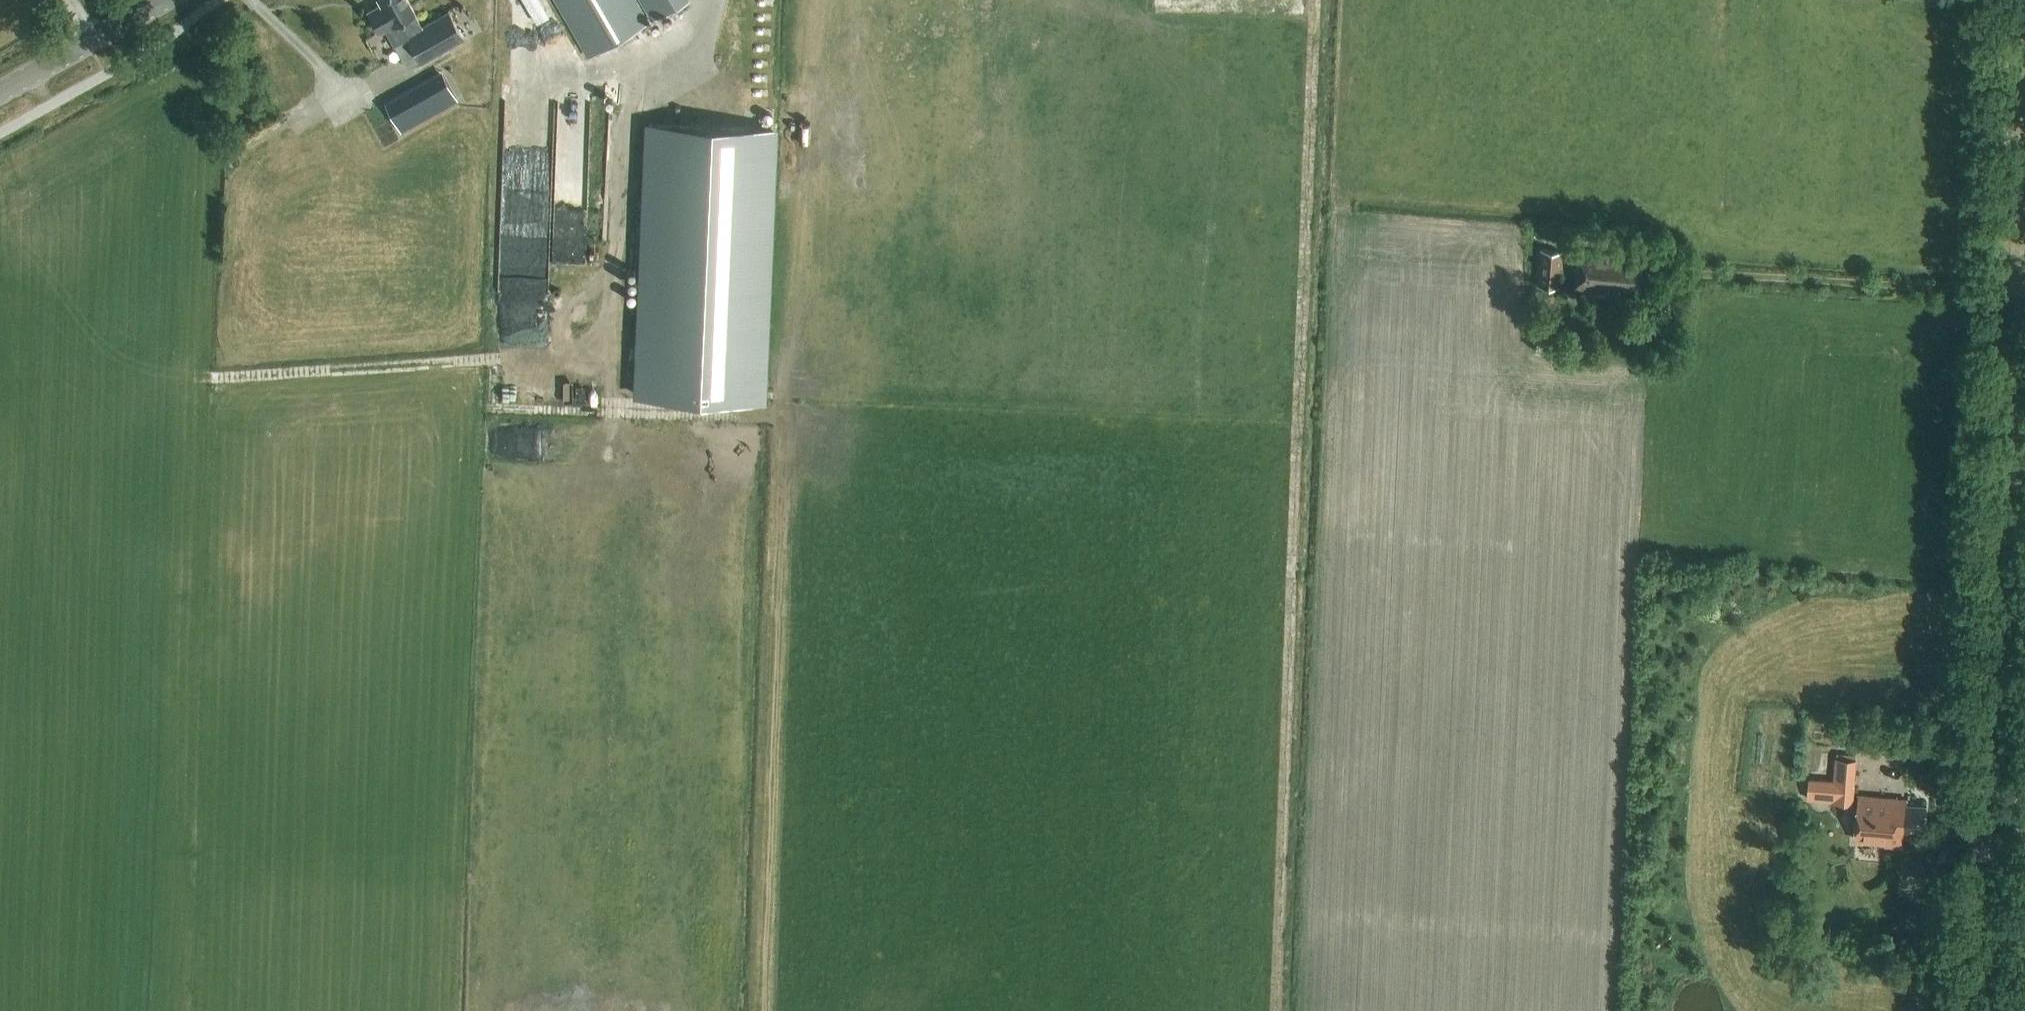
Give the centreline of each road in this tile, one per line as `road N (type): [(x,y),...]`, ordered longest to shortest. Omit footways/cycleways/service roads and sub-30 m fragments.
road 1 (unclassified): [(1688,276),(2024,294)]
road 2 (unclassified): [(2012,1010),(2024,694)]
road 3 (tertiary): [(0,91),(165,0)]

